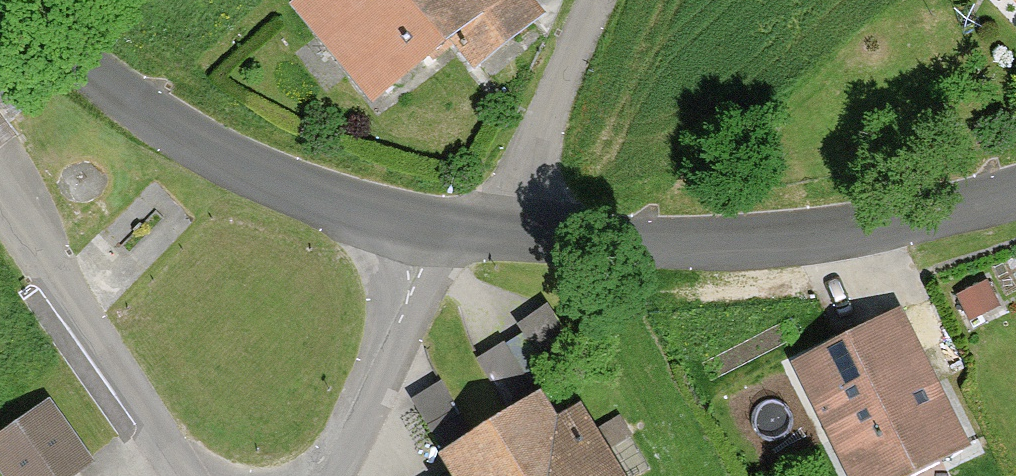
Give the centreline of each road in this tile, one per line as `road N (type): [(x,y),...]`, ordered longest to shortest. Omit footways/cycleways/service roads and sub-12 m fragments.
road 1 (tertiary): [(508,233),(787,243),(1015,200)]
road 2 (tertiary): [(0,3),(140,112),(239,167),(343,210),(421,227)]
road 3 (residential): [(0,202),(190,475)]
road 4 (residential): [(327,475),(411,294),(421,227)]
road 5 (residential): [(597,0),(529,154),(508,233)]

